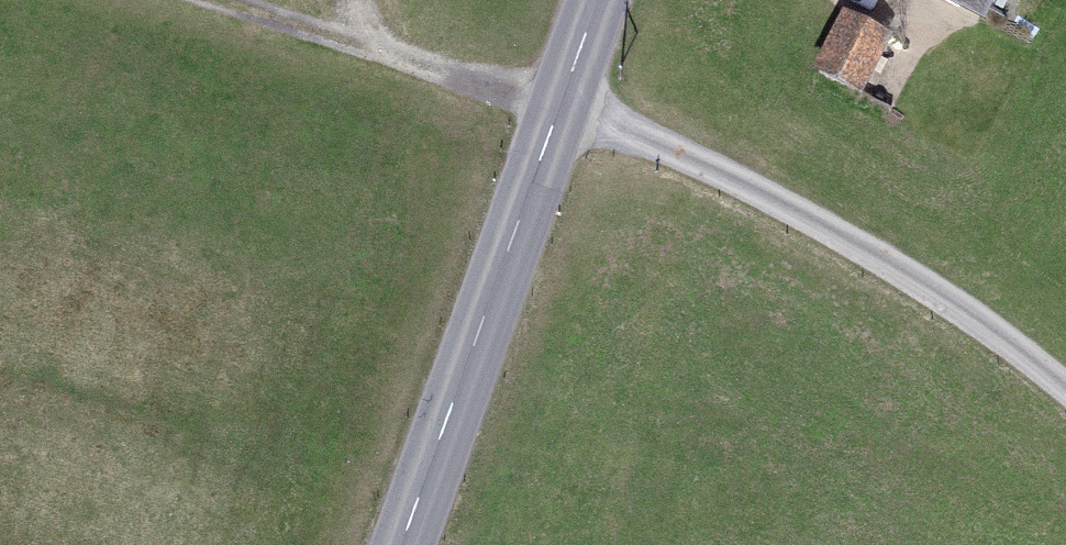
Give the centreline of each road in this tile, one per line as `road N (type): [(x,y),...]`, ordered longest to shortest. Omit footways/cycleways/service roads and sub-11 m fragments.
road 1 (track): [(560,101),(954,306),(1065,395)]
road 2 (secondary): [(401,544),(593,0)]
road 3 (track): [(197,0),(554,116)]

